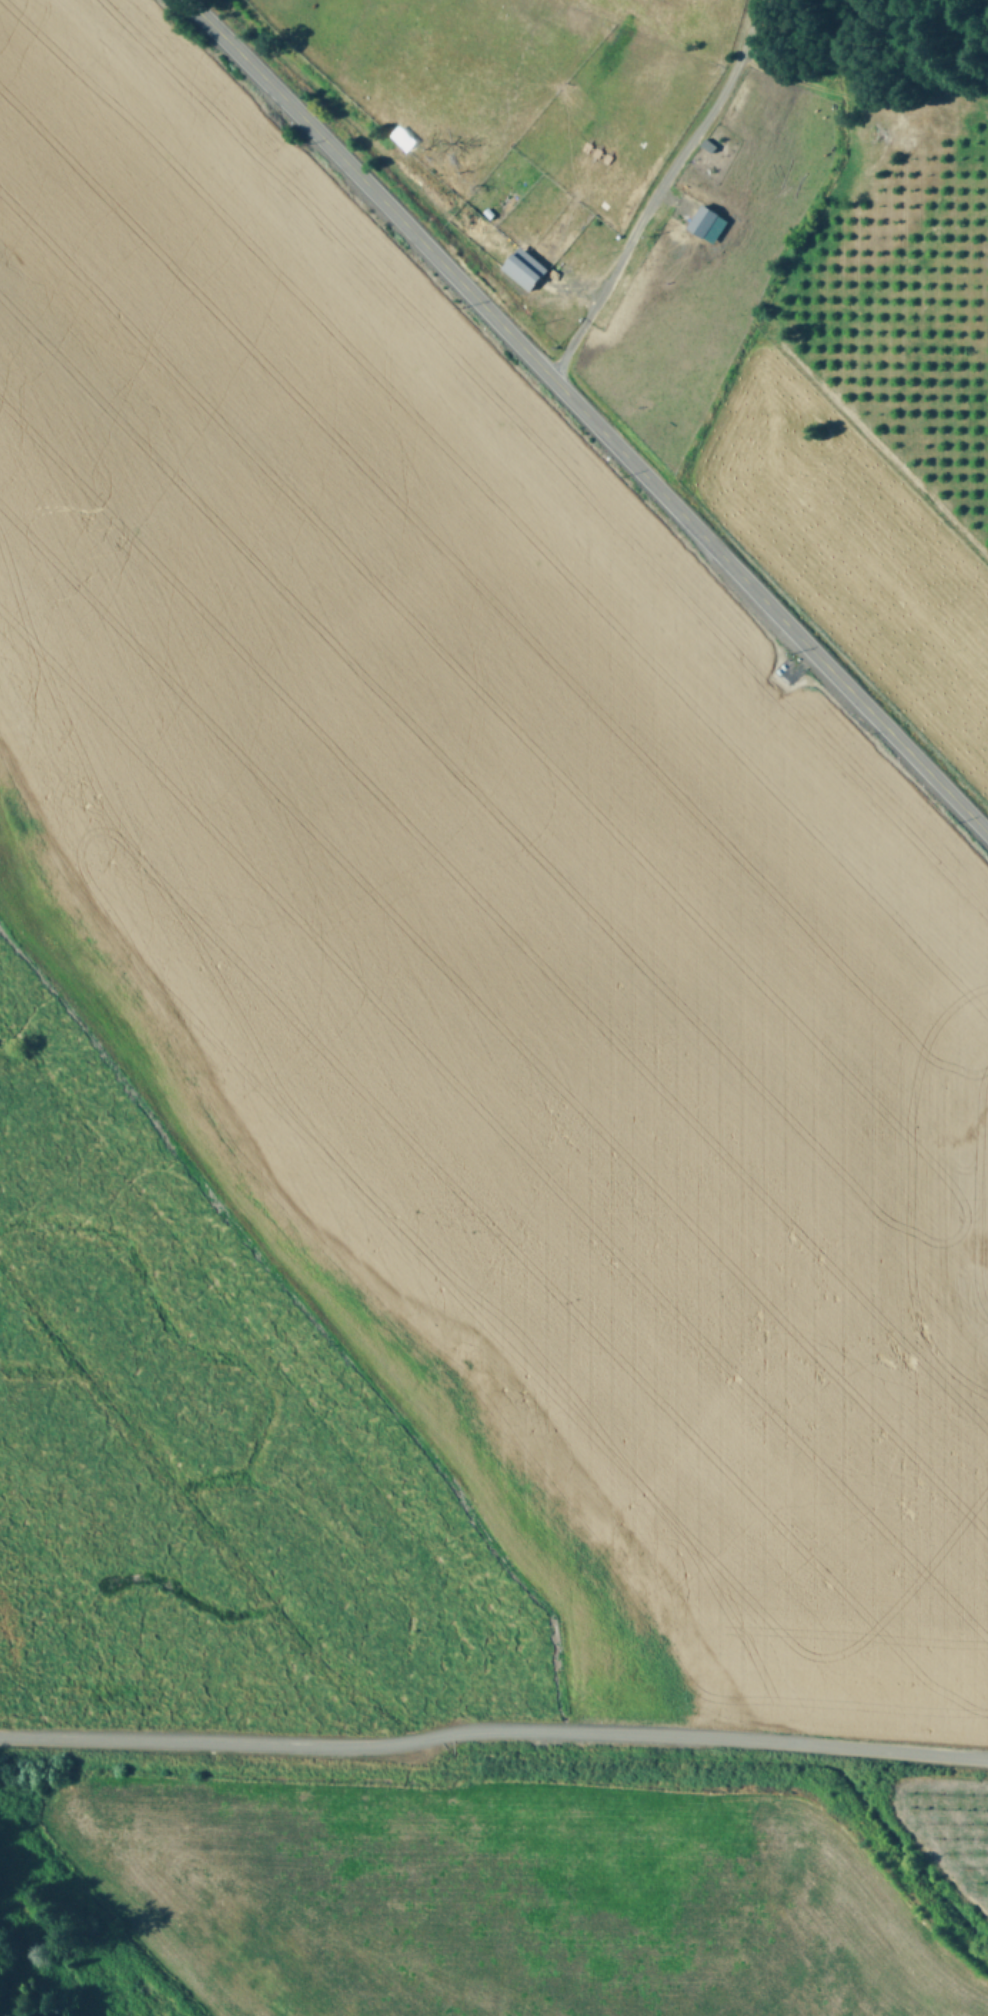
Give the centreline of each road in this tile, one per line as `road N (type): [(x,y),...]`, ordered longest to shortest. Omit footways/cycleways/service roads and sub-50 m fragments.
road 1 (primary): [(987,834),(185,0)]

